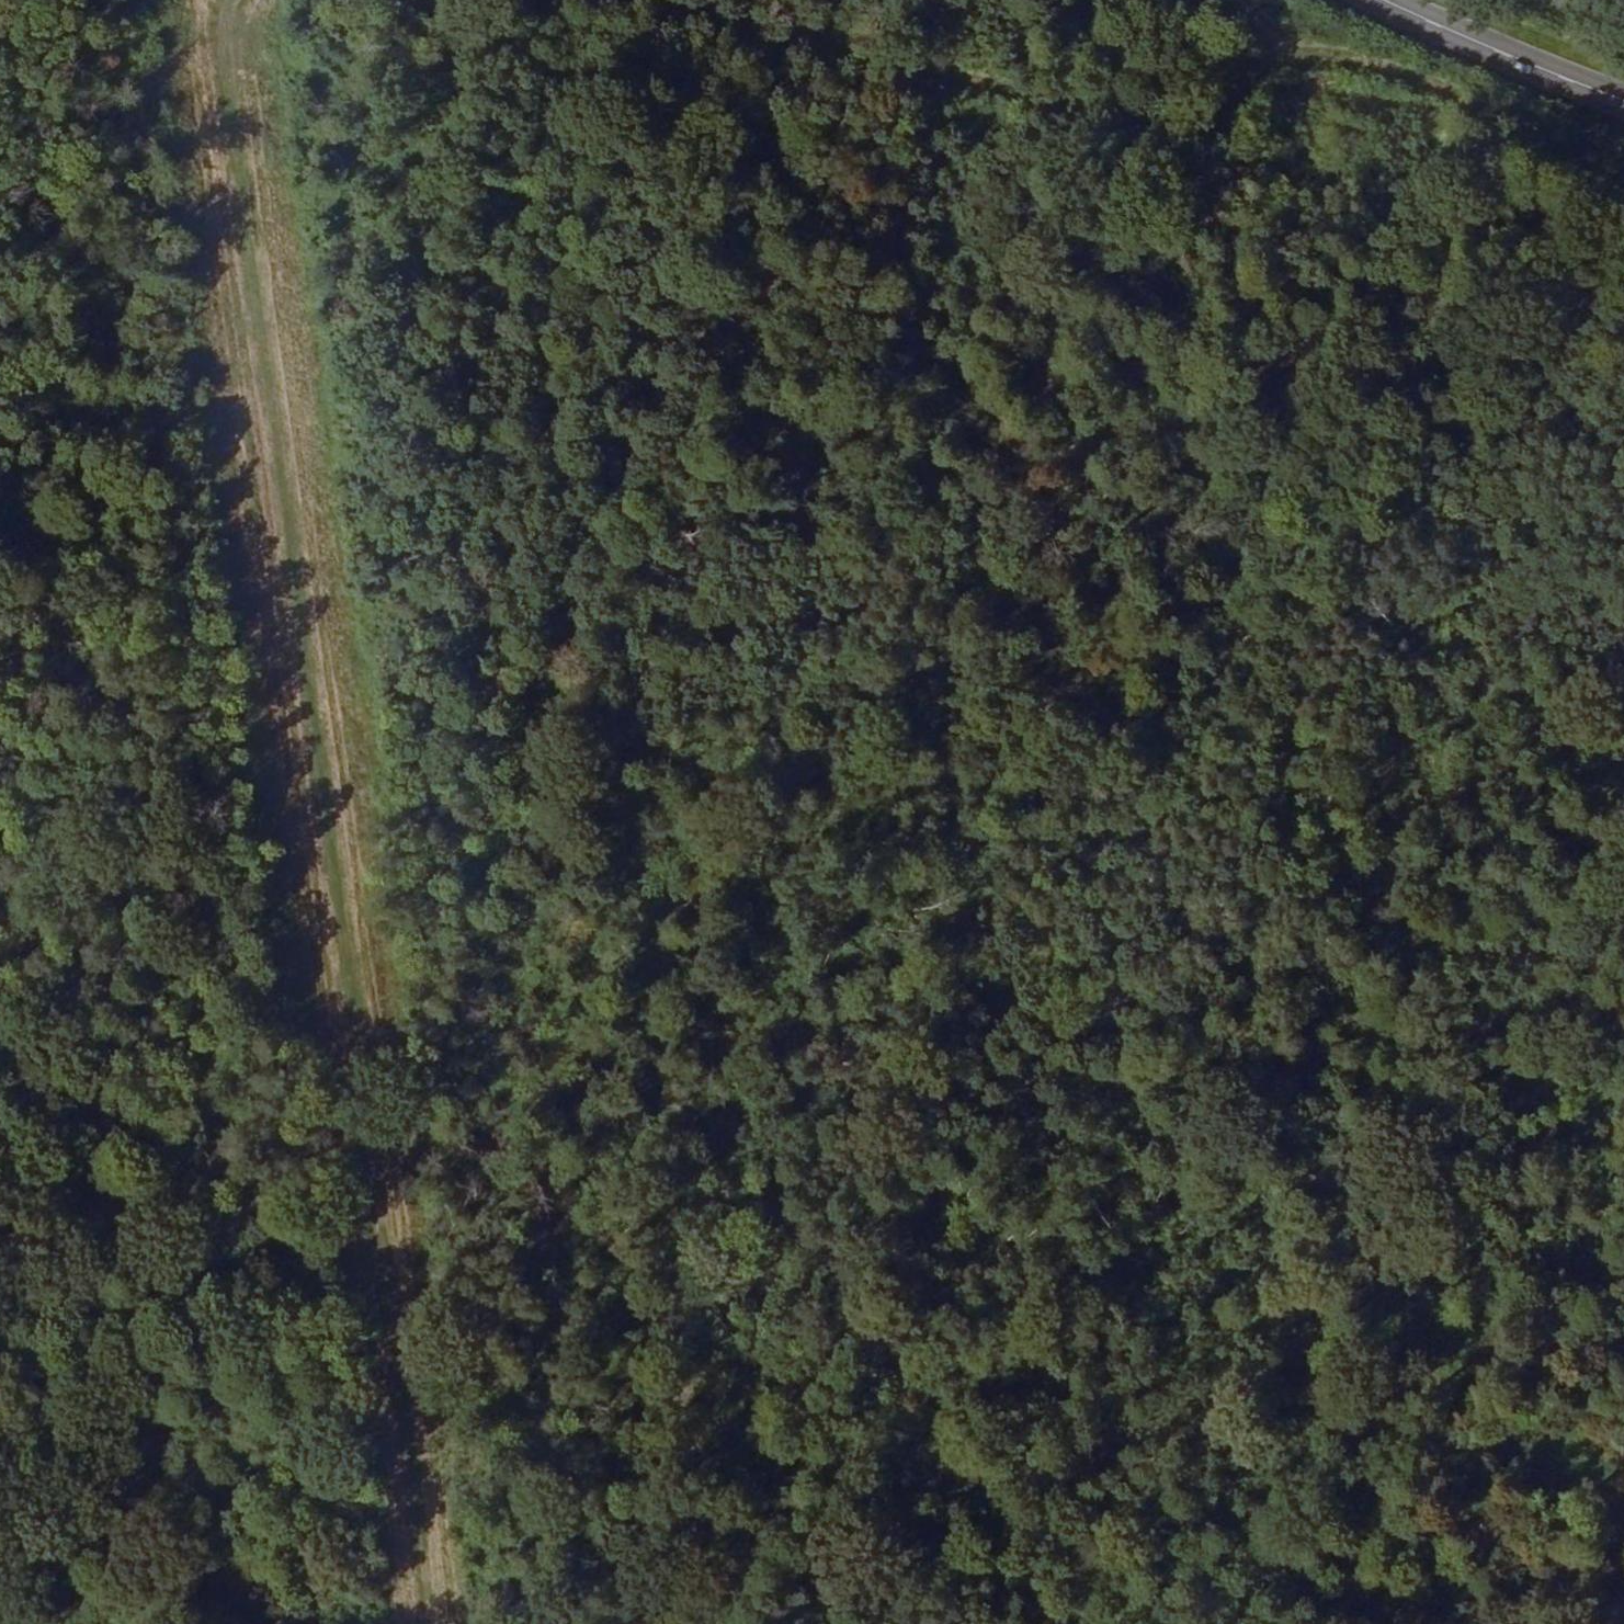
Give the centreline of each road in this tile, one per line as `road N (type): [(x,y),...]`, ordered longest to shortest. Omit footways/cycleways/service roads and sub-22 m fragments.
road 1 (track): [(382,1247),(425,1623)]
road 2 (secondary): [(1391,0),(1623,98)]

